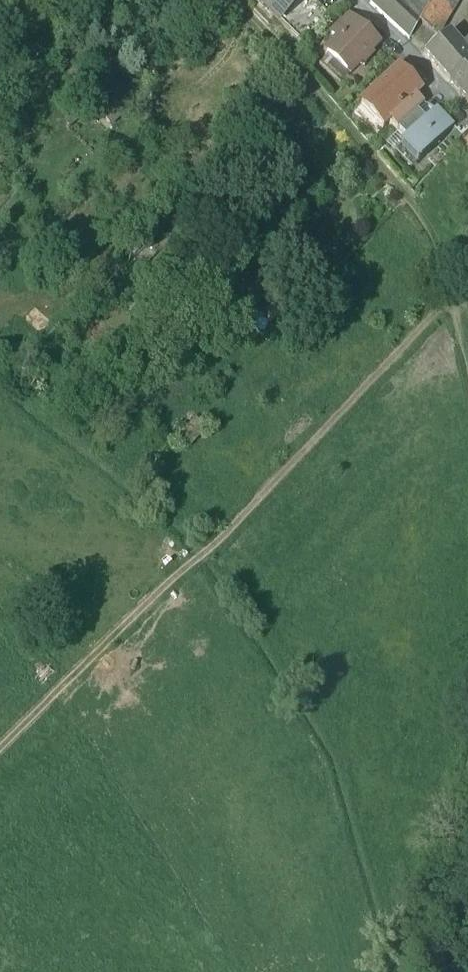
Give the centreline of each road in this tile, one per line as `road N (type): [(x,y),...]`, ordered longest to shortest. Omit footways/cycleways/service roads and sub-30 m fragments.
road 1 (track): [(0,739),(448,289)]
road 2 (track): [(230,0),(412,201),(441,258),(467,380)]
road 3 (track): [(467,731),(441,864),(458,949),(467,963)]

